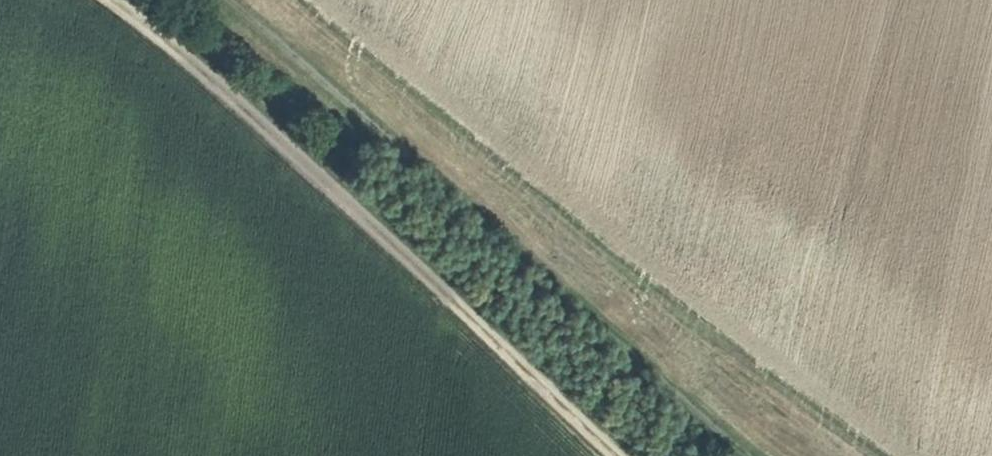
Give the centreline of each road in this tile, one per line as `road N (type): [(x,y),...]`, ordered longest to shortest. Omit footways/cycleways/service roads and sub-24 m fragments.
road 1 (track): [(739,455),(221,0)]
road 2 (track): [(613,455),(112,0)]

